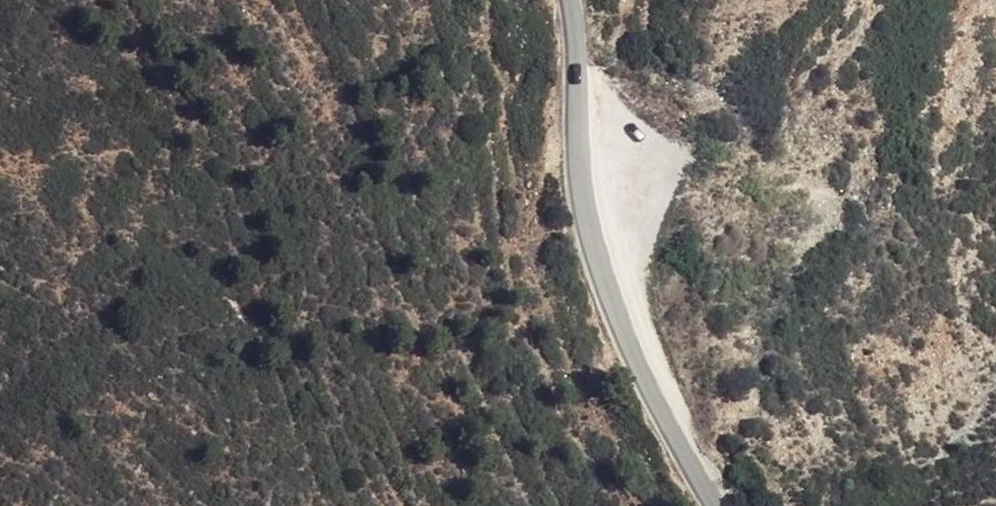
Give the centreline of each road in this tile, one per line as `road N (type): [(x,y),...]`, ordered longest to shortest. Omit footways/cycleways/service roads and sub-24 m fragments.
road 1 (tertiary): [(570,0),(589,230),(634,362),(715,505)]

